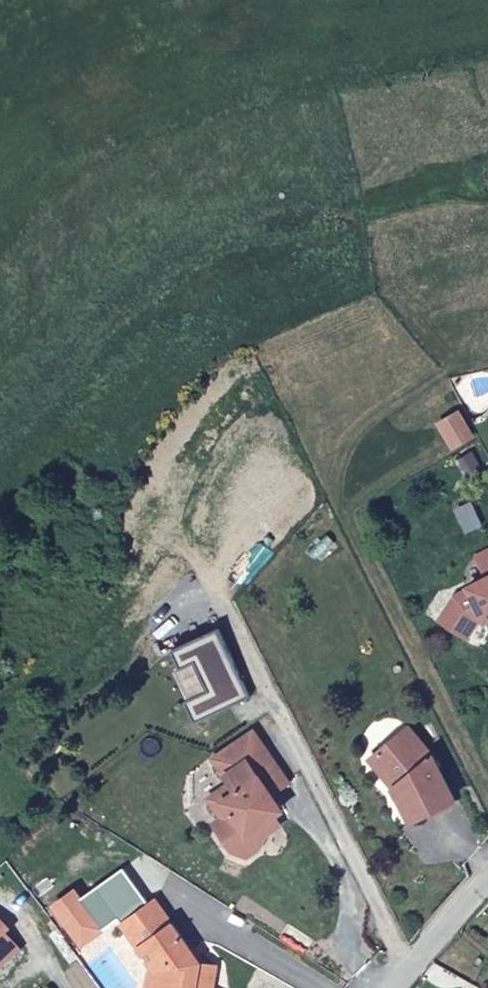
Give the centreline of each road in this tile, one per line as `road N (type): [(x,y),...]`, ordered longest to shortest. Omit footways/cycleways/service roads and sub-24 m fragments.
road 1 (unclassified): [(399,987),(487,886)]

